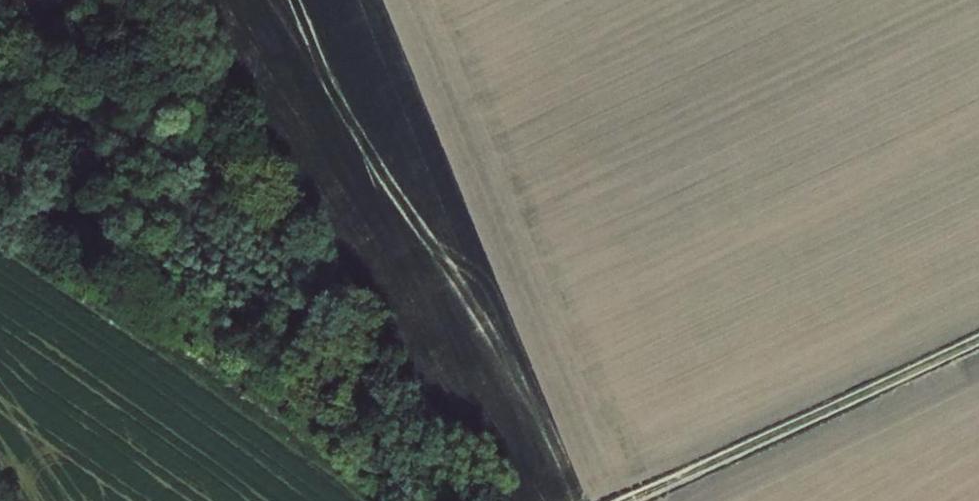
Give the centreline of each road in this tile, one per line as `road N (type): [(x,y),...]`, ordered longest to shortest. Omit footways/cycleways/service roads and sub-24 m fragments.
road 1 (track): [(978,341),(634,500)]

